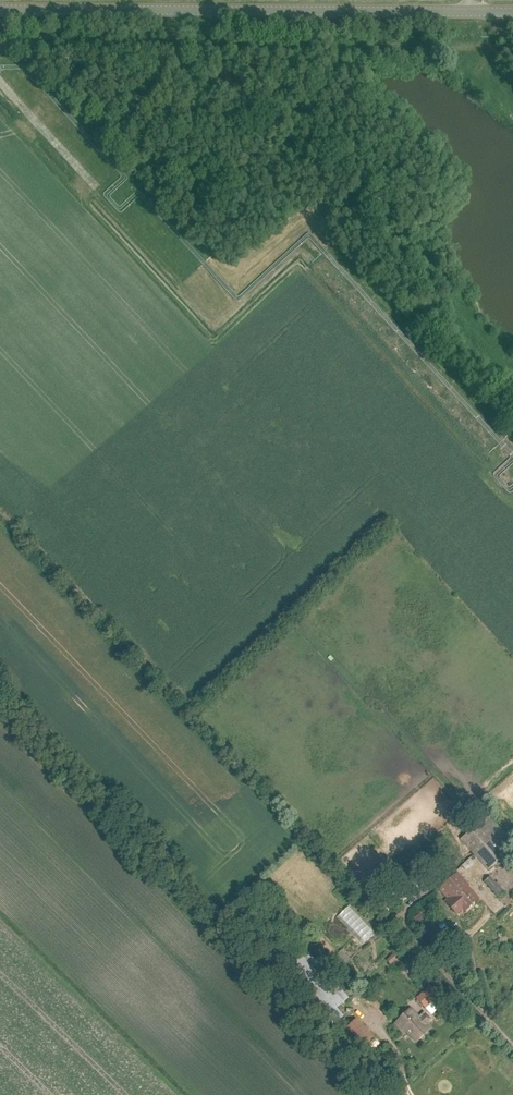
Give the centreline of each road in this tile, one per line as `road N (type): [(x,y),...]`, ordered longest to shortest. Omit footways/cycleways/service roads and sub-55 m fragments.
road 1 (unclassified): [(0,10),(512,11)]
road 2 (track): [(0,82),(92,185)]

